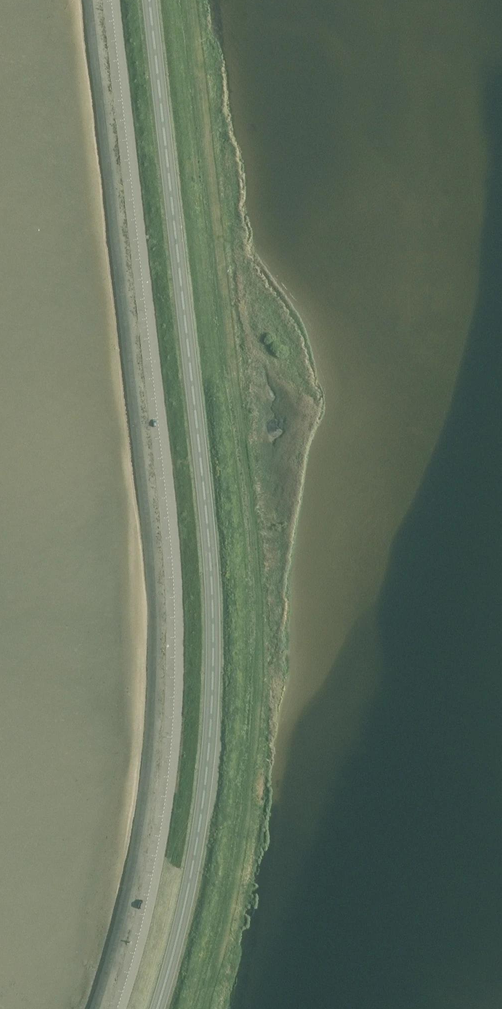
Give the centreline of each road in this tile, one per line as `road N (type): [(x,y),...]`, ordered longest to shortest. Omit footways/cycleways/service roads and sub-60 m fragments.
road 1 (unclassified): [(120,1008),(152,891),(179,707),(179,611),(115,0)]
road 2 (trunk): [(154,1008),(200,826),(211,587),(148,0)]

